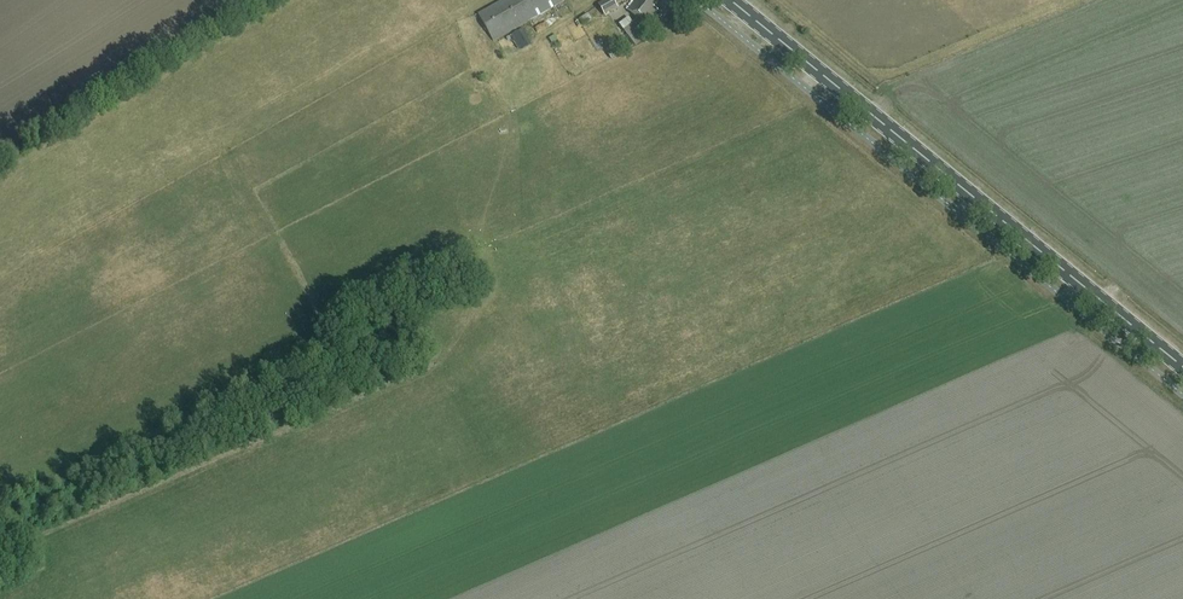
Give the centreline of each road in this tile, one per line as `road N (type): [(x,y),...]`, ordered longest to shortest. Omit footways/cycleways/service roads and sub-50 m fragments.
road 1 (unclassified): [(1182,395),(696,0)]
road 2 (primary): [(1182,368),(729,0)]

